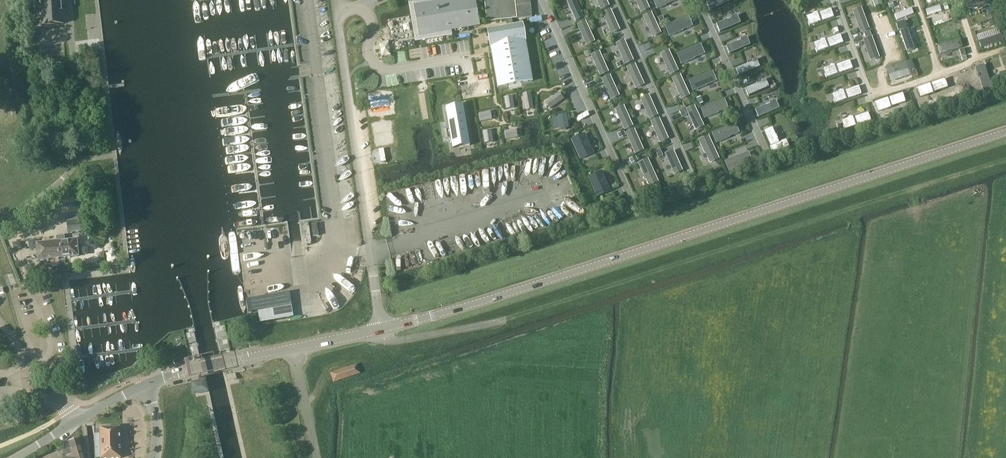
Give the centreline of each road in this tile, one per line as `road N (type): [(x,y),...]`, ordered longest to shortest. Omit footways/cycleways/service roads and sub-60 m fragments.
road 1 (unclassified): [(381,330),(1005,132)]
road 2 (track): [(505,321),(1005,162)]
road 3 (unclassified): [(381,330),(335,0)]
road 4 (unclassified): [(146,385),(294,348)]
road 5 (unclassified): [(15,457),(146,385)]

